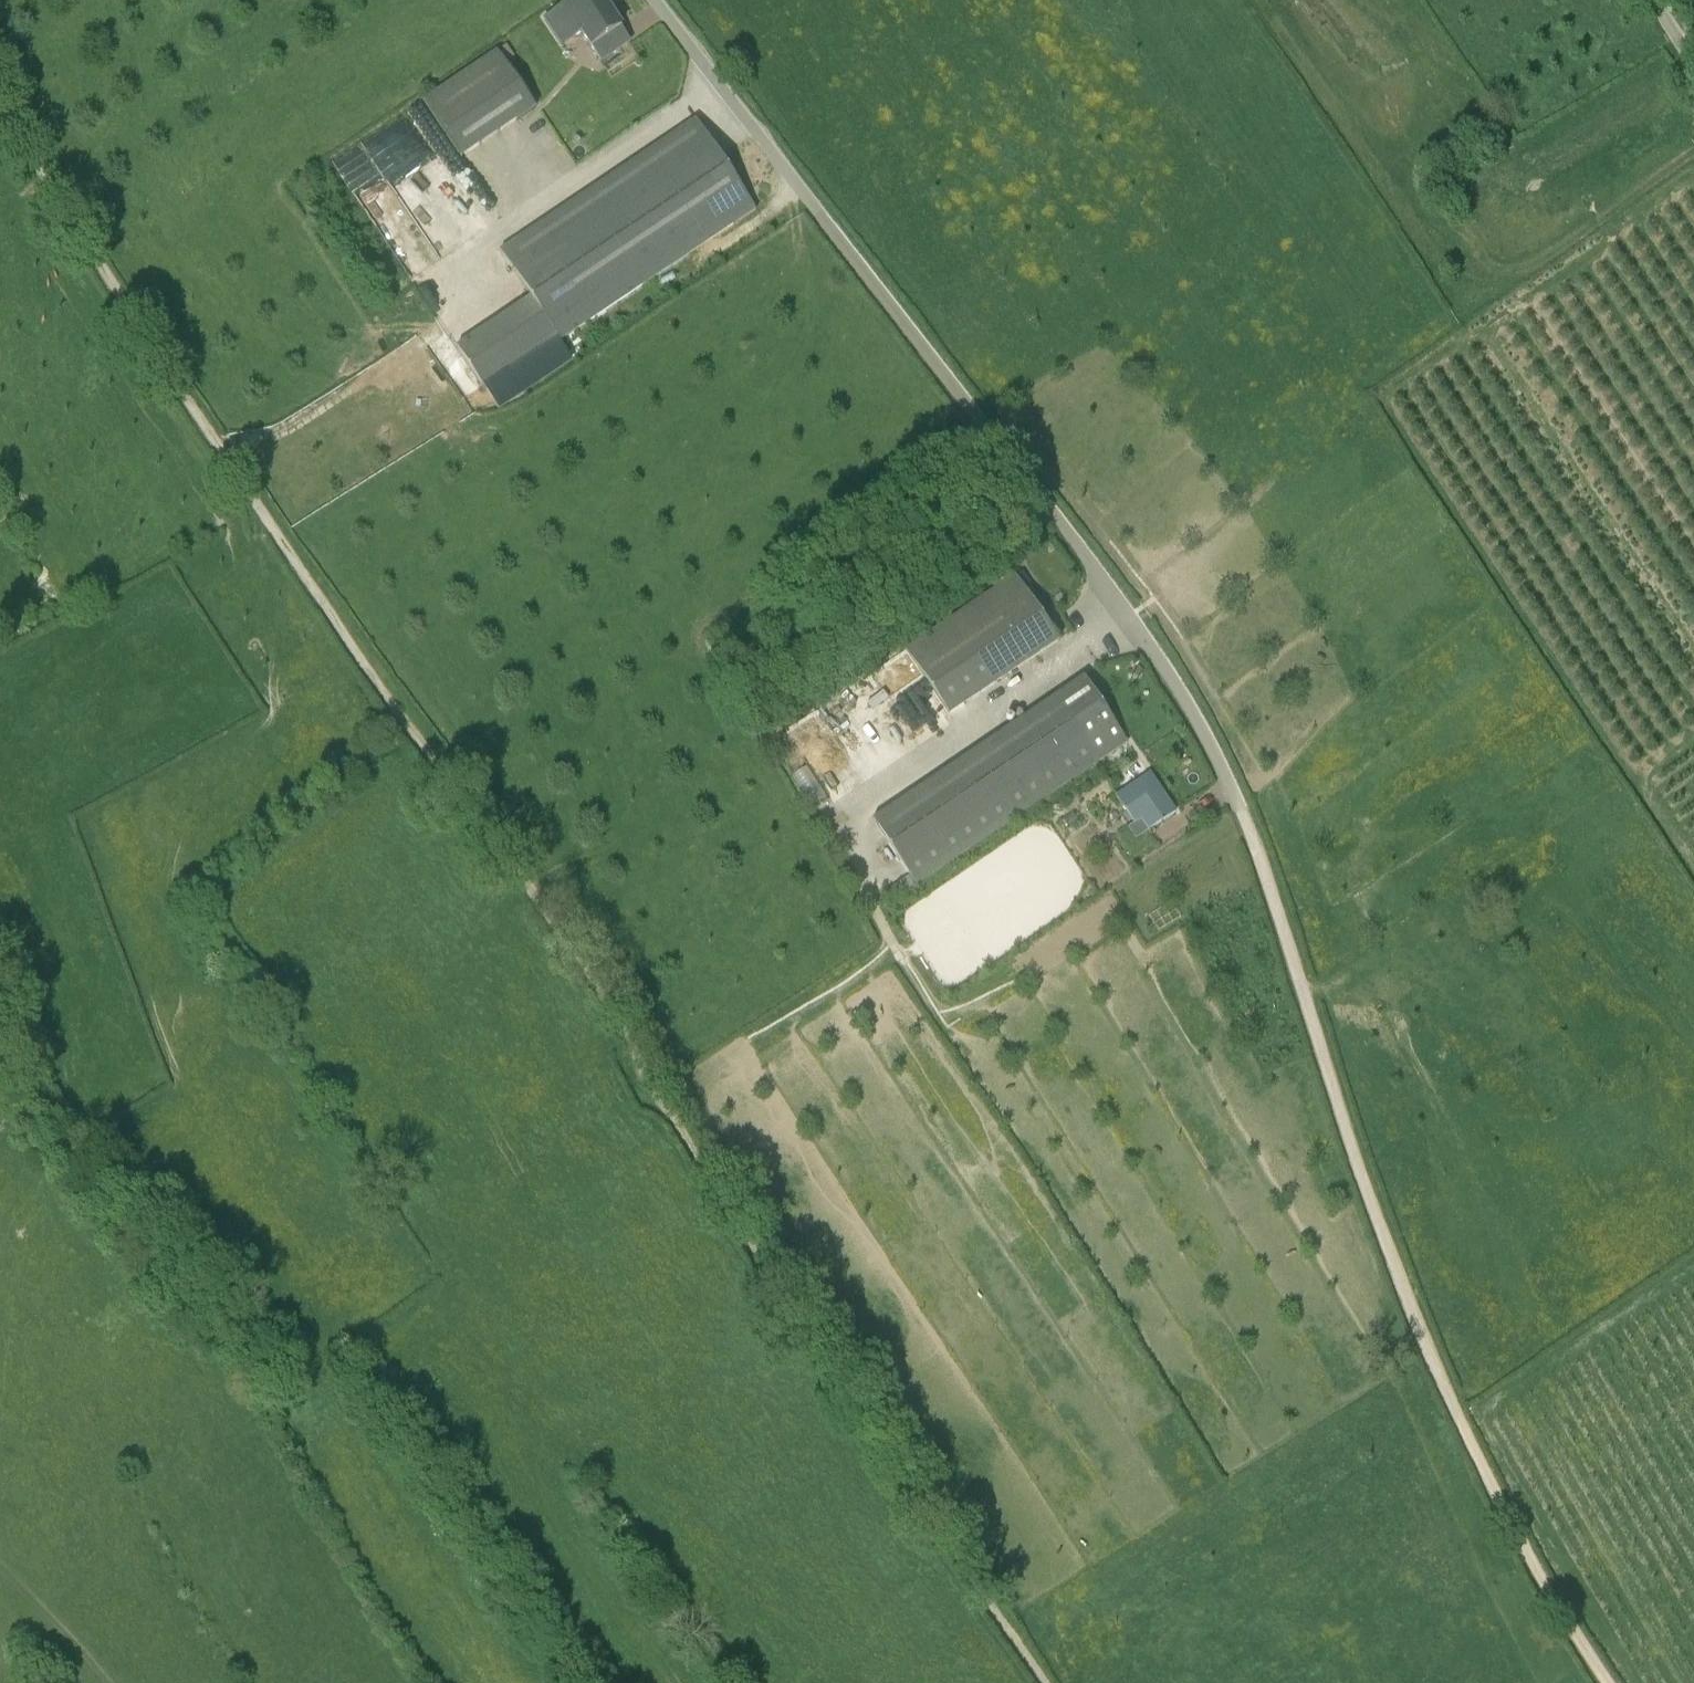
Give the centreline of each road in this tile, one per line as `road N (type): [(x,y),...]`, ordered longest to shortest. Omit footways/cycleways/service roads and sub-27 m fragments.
road 1 (unclassified): [(1610,1682),(1523,1543),(1400,1281),(1254,840),(1201,726),(1114,593),(655,0)]
road 2 (track): [(1044,1682),(751,1245),(597,986),(321,601),(0,109)]

